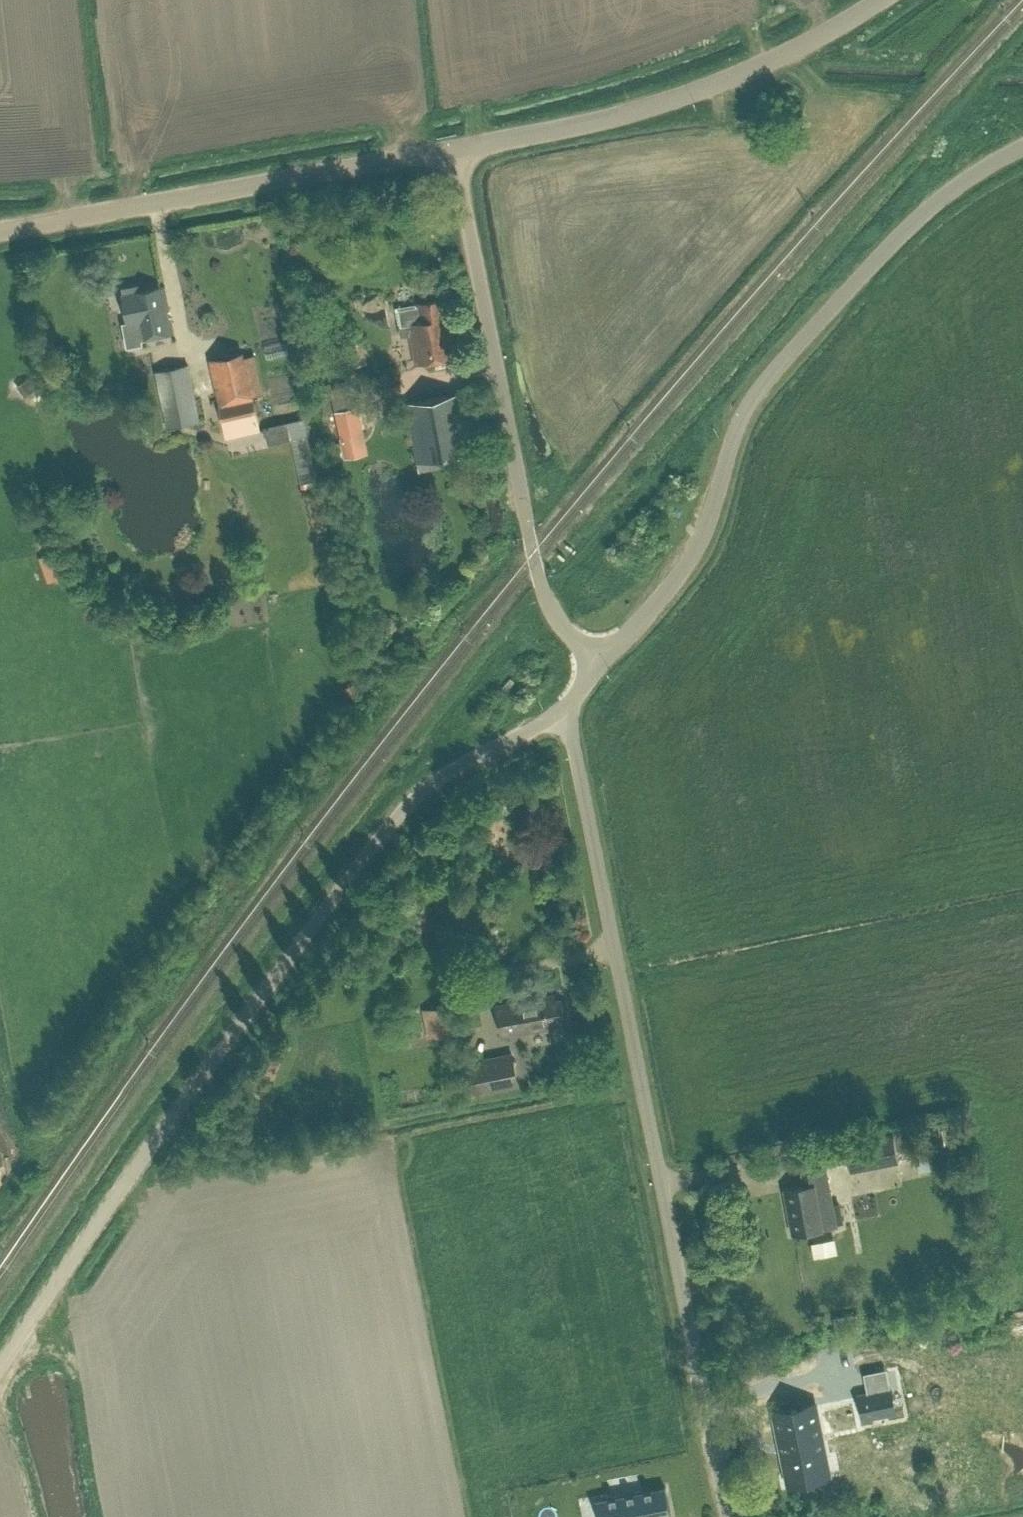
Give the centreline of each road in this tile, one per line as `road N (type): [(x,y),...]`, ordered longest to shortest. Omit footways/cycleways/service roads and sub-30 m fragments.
road 1 (unclassified): [(0,1361),(401,813),(465,762),(557,717)]
road 2 (unclassified): [(727,1516),(571,733),(557,717)]
road 3 (unclassified): [(597,660),(689,559),(743,414),(761,386),(900,236),(1022,151)]
road 4 (unclassified): [(597,660),(547,598),(534,555),(450,149)]
road 5 (unclassified): [(450,149),(612,118),(712,84),(807,44),(881,0)]
road 6 (unclassified): [(0,230),(450,149)]

